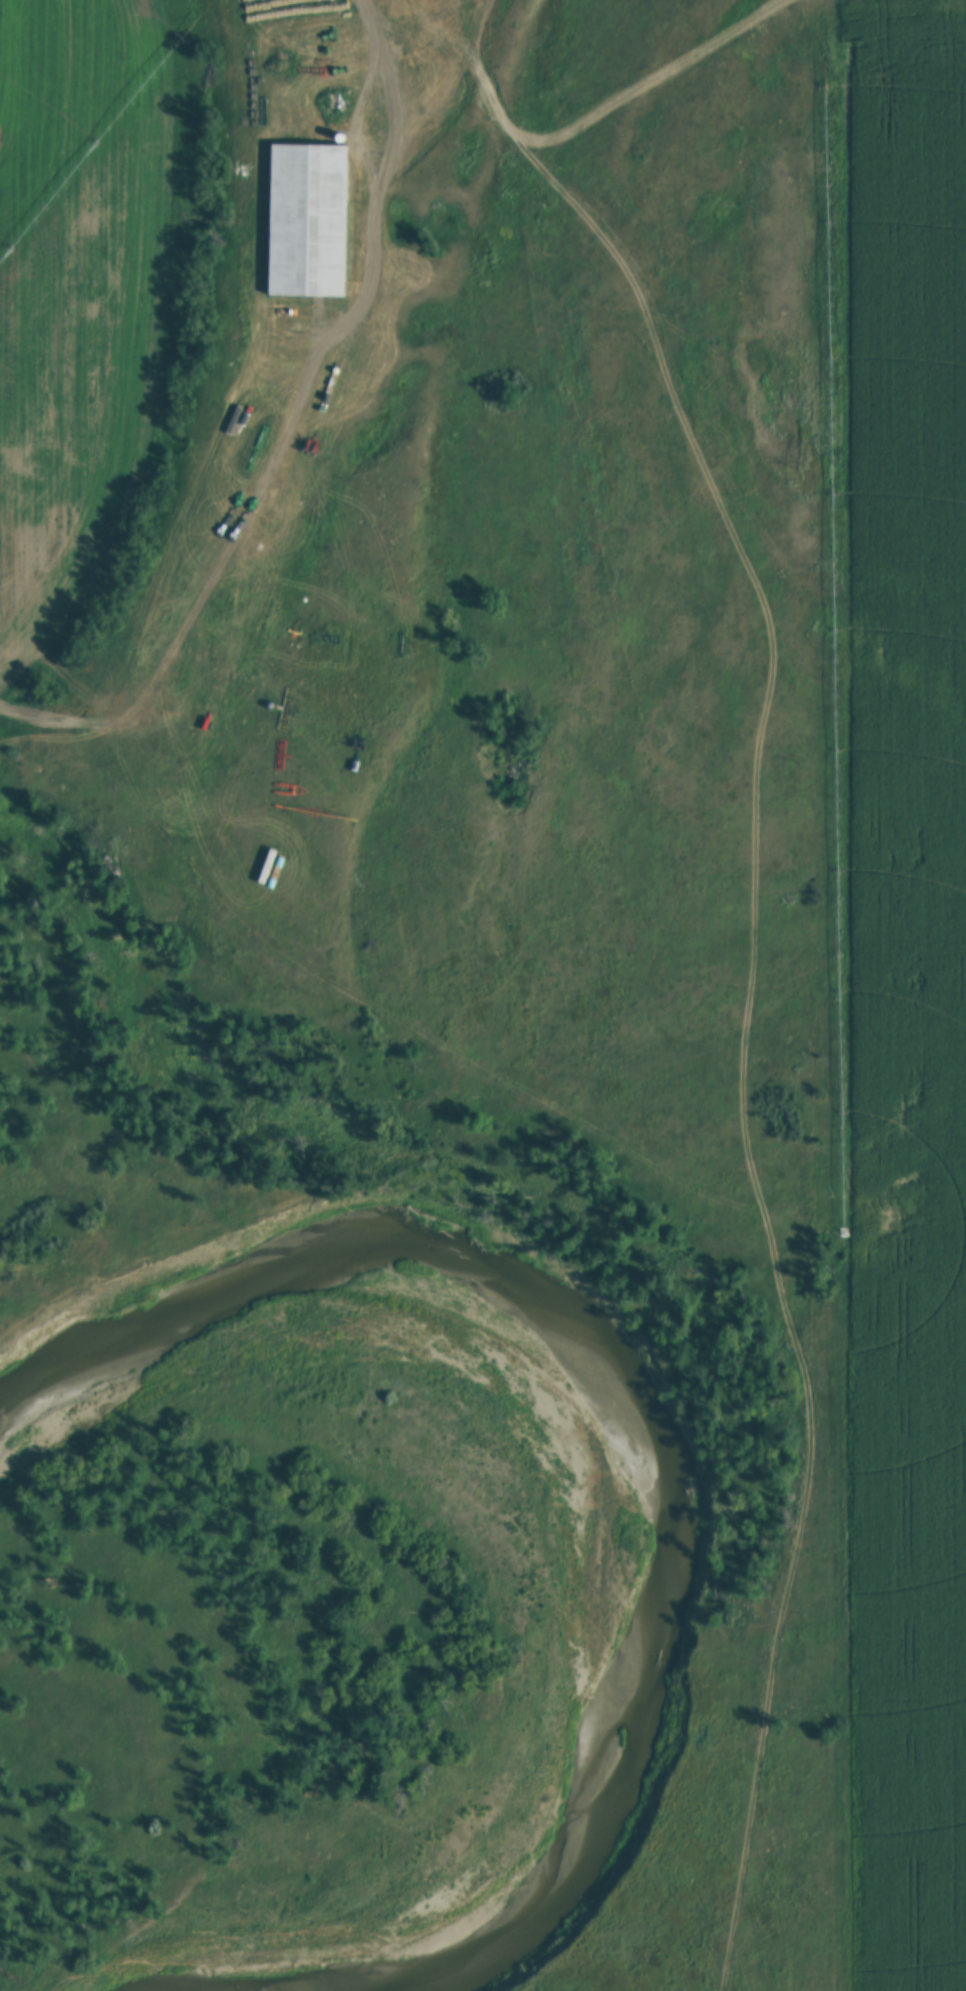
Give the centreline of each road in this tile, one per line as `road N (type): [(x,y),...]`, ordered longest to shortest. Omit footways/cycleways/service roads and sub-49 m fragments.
road 1 (track): [(0,709),(106,717),(232,414),(268,305),(302,259),(456,115),(484,48)]
road 2 (track): [(785,549),(700,420),(646,269),(617,228),(495,110),(484,48),(508,0)]

